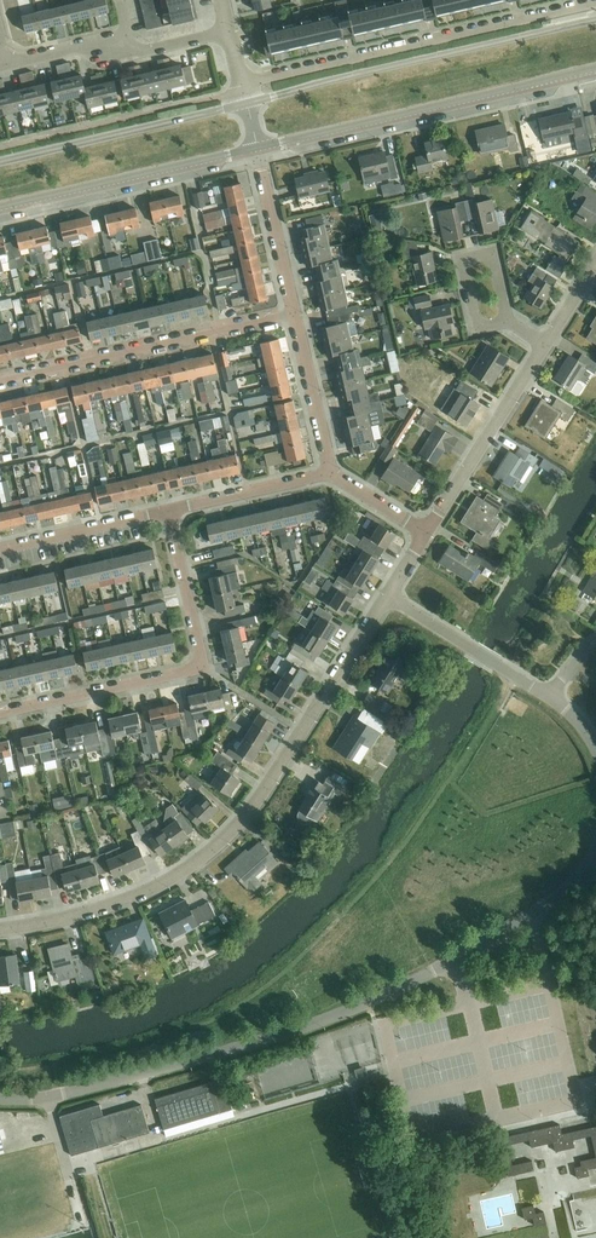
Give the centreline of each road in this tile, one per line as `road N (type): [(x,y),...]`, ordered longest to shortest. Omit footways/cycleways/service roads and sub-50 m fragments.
road 1 (unclassified): [(0,1097),(54,1096),(332,1016),(517,924),(569,886),(595,851)]
road 2 (residential): [(0,929),(134,895),(211,849),(258,800),(389,594)]
road 3 (residential): [(0,710),(203,667),(171,512)]
road 4 (residential): [(595,2),(243,89)]
road 5 (tertiary): [(595,20),(246,103)]
road 6 (tertiary): [(255,150),(595,68)]
road 7 (residential): [(292,316),(0,381)]
road 8 (tertiary): [(0,209),(255,150)]
road 9 (tertiary): [(246,103),(0,161)]
road 10 (residential): [(6,65),(107,49),(126,55),(228,29)]
road 11 (residential): [(424,533),(544,346)]
road 12 (residential): [(0,550),(171,512)]
road 13 (residential): [(292,316),(255,150)]
road 14 (residential): [(171,512),(327,471)]
road 15 (residential): [(327,471),(292,316)]
road 16 (residential): [(513,672),(389,594)]
road 17 (residential): [(508,321),(485,326),(475,318),(464,268),(466,259),(496,260)]

